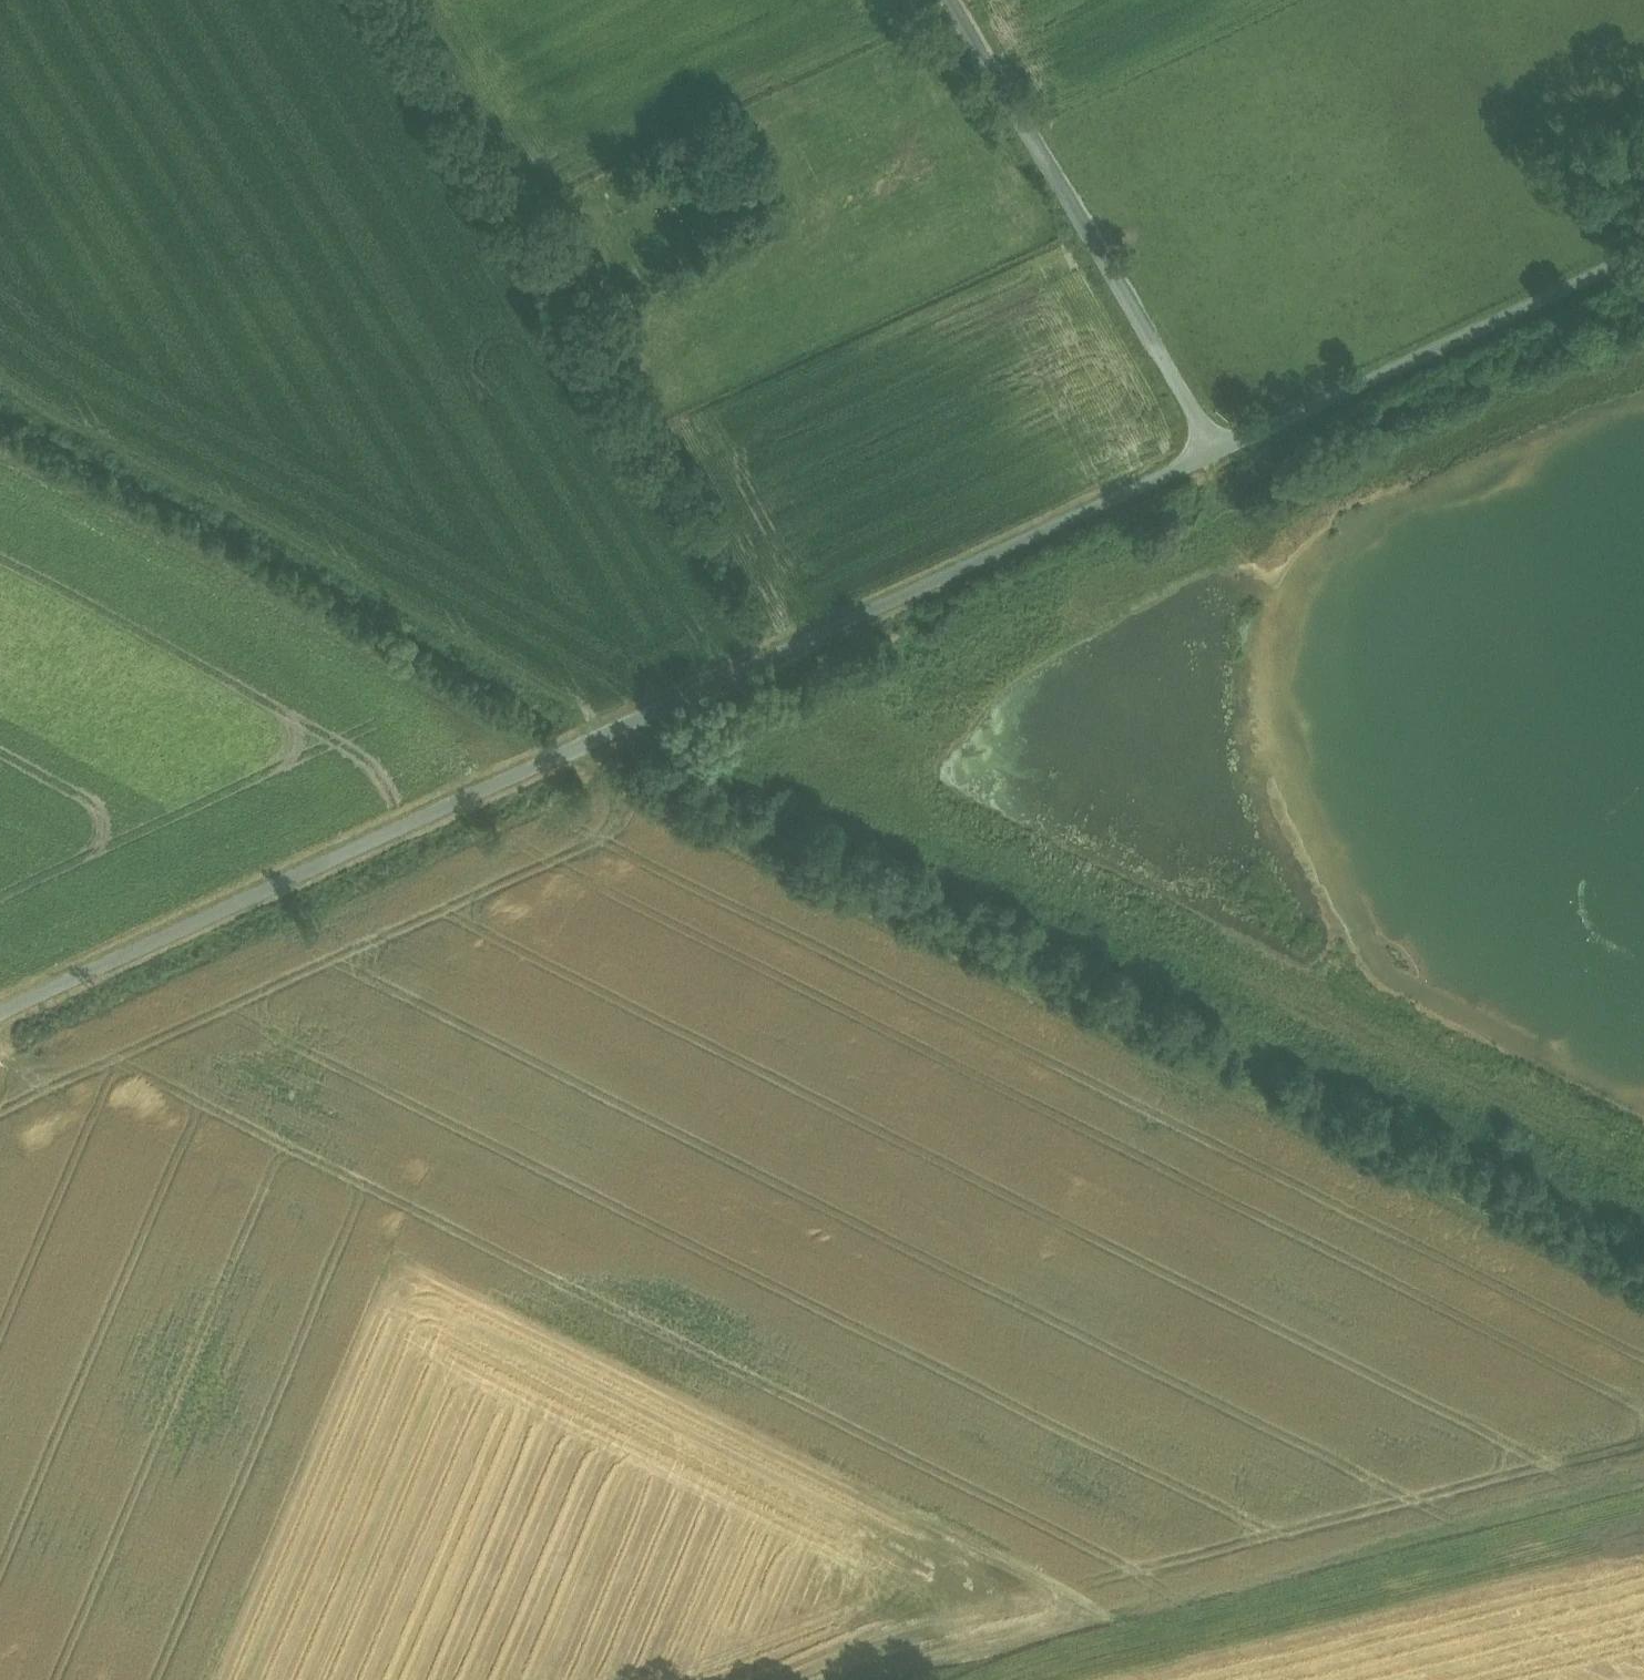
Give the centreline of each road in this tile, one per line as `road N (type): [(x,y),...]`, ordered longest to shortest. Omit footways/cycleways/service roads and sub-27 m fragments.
road 1 (residential): [(1643,253),(0,1023)]
road 2 (track): [(1215,452),(948,0)]
road 3 (track): [(420,0),(503,139)]

